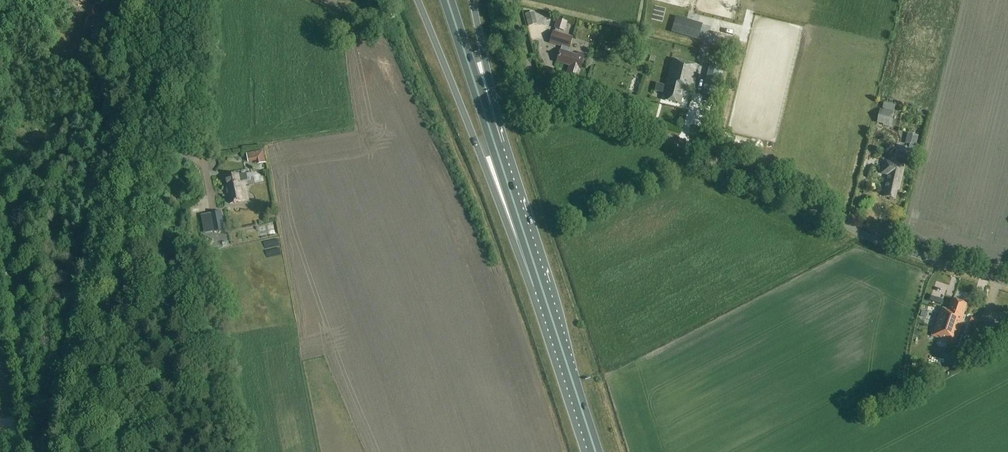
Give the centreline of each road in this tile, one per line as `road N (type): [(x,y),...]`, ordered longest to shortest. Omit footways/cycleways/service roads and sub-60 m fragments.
road 1 (unclassified): [(539,105),(577,105),(659,133),(850,229),(1007,284)]
road 2 (unclassified): [(175,0),(84,451)]
road 3 (trunk): [(418,0),(557,338)]
road 4 (trunk): [(557,338),(447,0)]
road 5 (trunk): [(557,338),(473,0)]
road 6 (unclassified): [(0,257),(37,451)]
road 7 (trunk): [(596,451),(557,338)]

